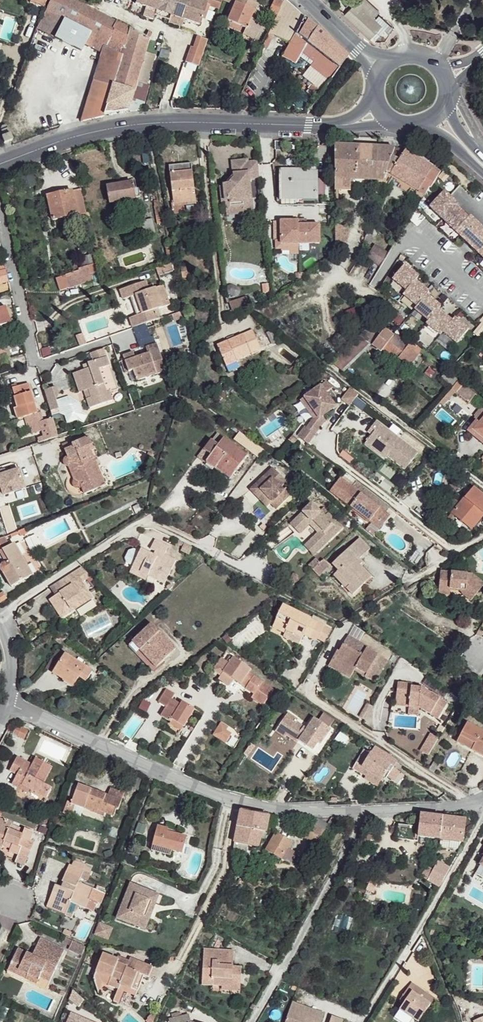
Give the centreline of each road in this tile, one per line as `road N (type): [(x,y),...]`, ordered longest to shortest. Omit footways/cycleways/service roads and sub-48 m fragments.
road 1 (residential): [(13,704),(241,800),(366,810)]
road 2 (secondary): [(0,165),(150,121),(342,125)]
road 3 (residential): [(255,575),(141,522),(0,613)]
road 4 (residential): [(251,1021),(366,810)]
road 5 (residential): [(361,1021),(482,825)]
road 6 (residential): [(108,341),(38,363),(0,232)]
road 7 (track): [(327,367),(482,485)]
road 8 (track): [(312,698),(468,803)]
road 9 (track): [(326,449),(457,554)]

